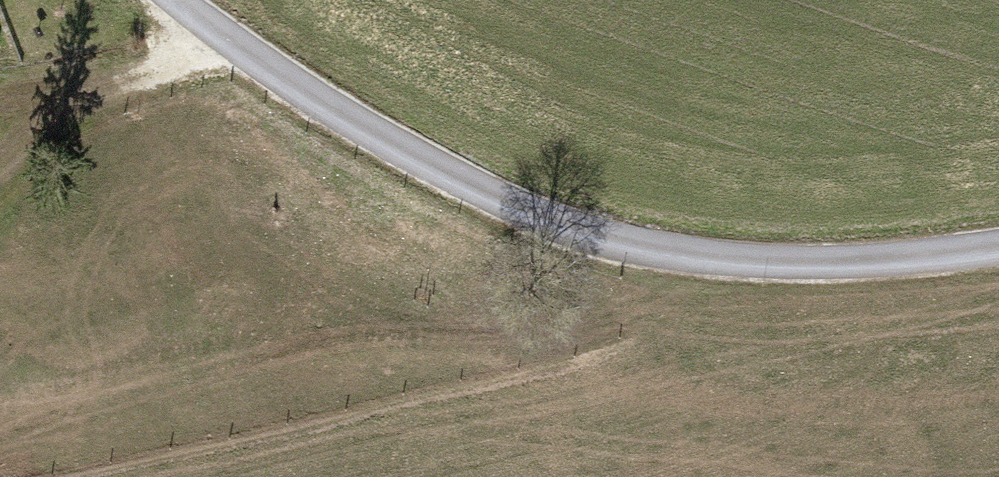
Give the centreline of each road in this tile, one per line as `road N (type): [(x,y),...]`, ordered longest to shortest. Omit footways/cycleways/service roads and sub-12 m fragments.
road 1 (track): [(996,247),(604,377),(283,353),(0,439)]
road 2 (unclassified): [(185,0),(237,59),(424,171),(593,234),(653,249),(779,261),(998,246)]

